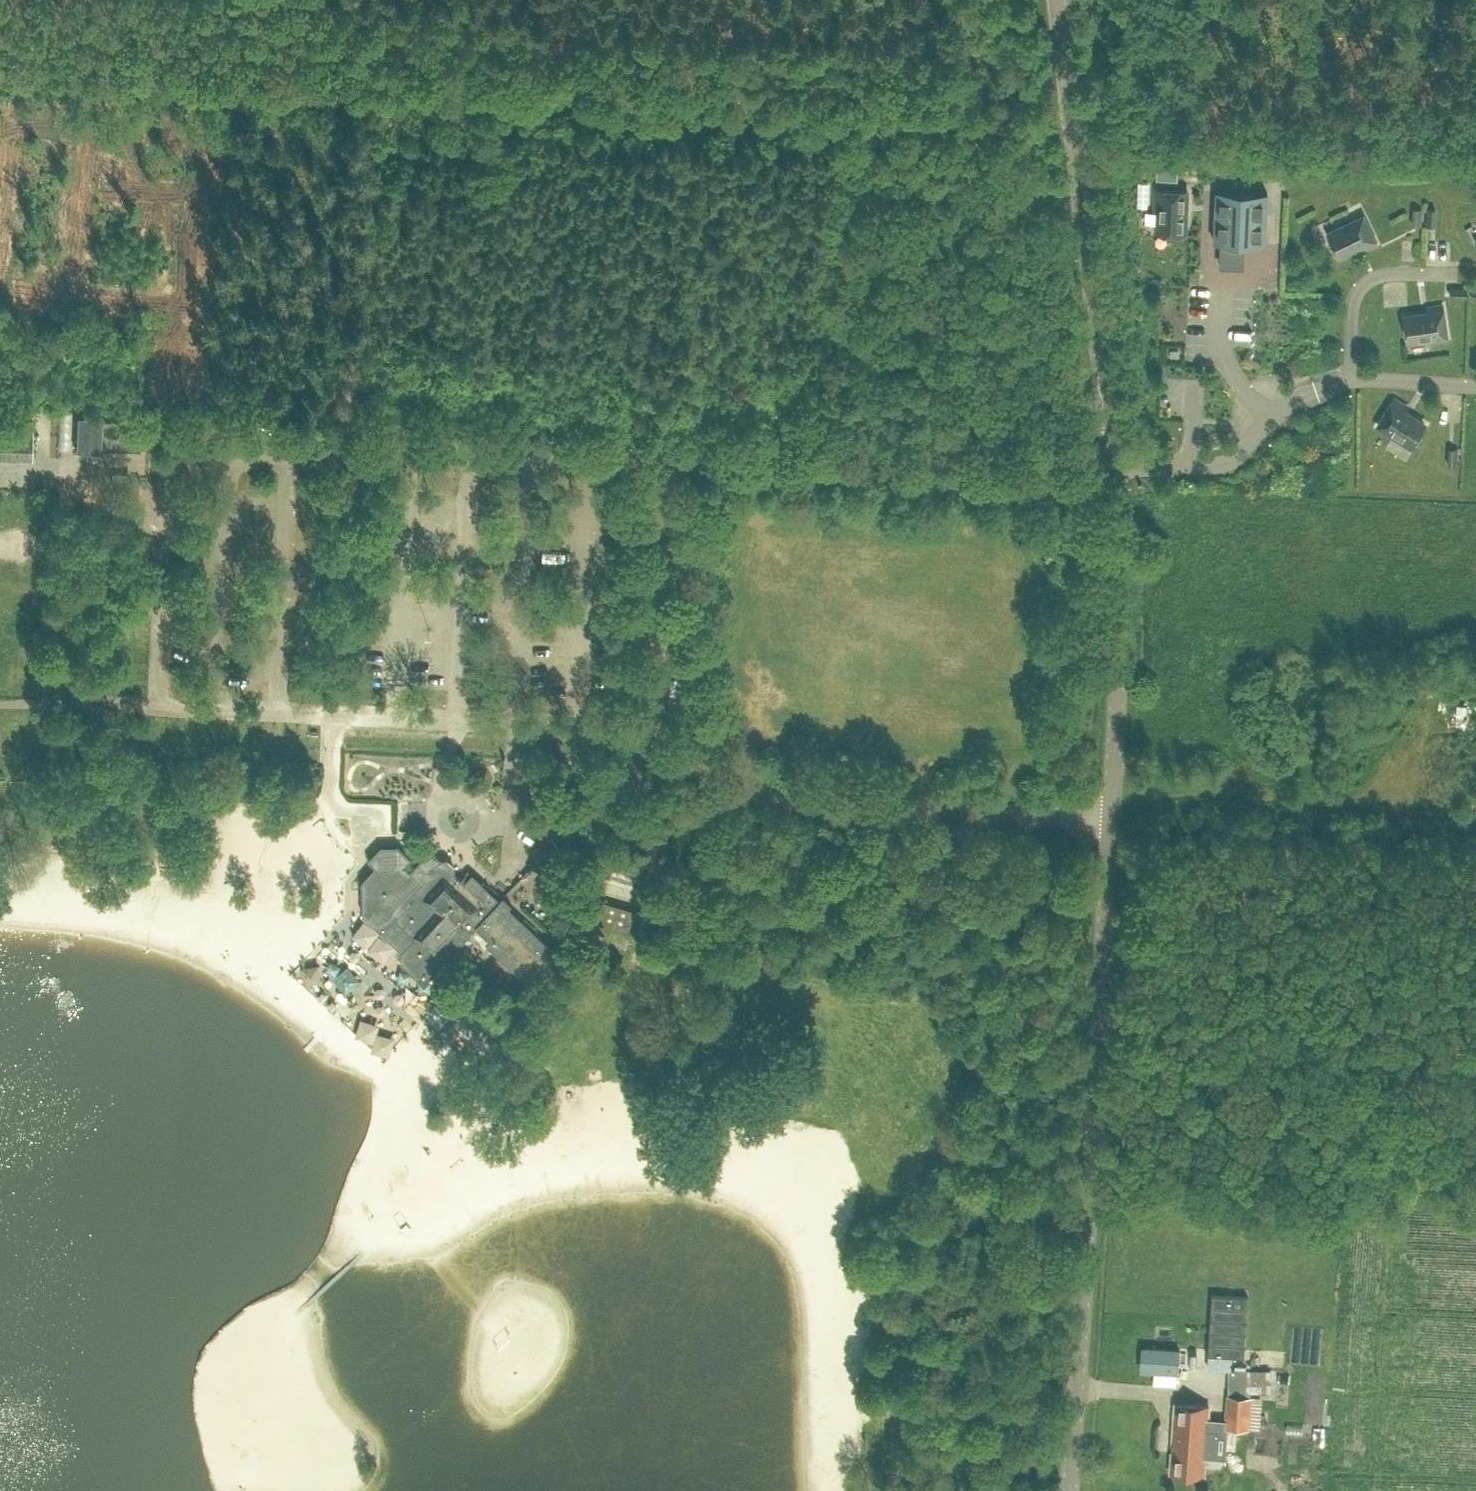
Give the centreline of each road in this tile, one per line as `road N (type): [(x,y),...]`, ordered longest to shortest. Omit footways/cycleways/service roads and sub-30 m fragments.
road 1 (tertiary): [(1069,1490),(1112,819),(1116,481),(1058,0)]
road 2 (track): [(1475,1041),(1351,1030),(1317,1014),(1183,874),(1109,853)]
road 3 (track): [(1388,730),(1381,764),(1358,793),(1332,801),(1112,794)]
road 4 (track): [(160,609),(30,585)]

